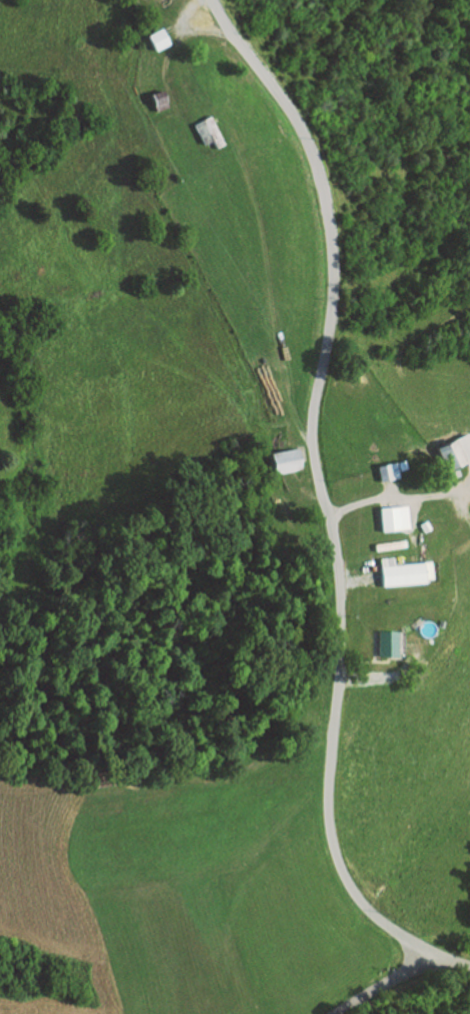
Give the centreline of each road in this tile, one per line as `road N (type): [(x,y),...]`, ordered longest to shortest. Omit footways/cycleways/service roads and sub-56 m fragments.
road 1 (residential): [(469,964),(374,915),(333,849),(327,811),(339,571),(311,437),(331,301),(327,217),(295,119),(212,0)]

